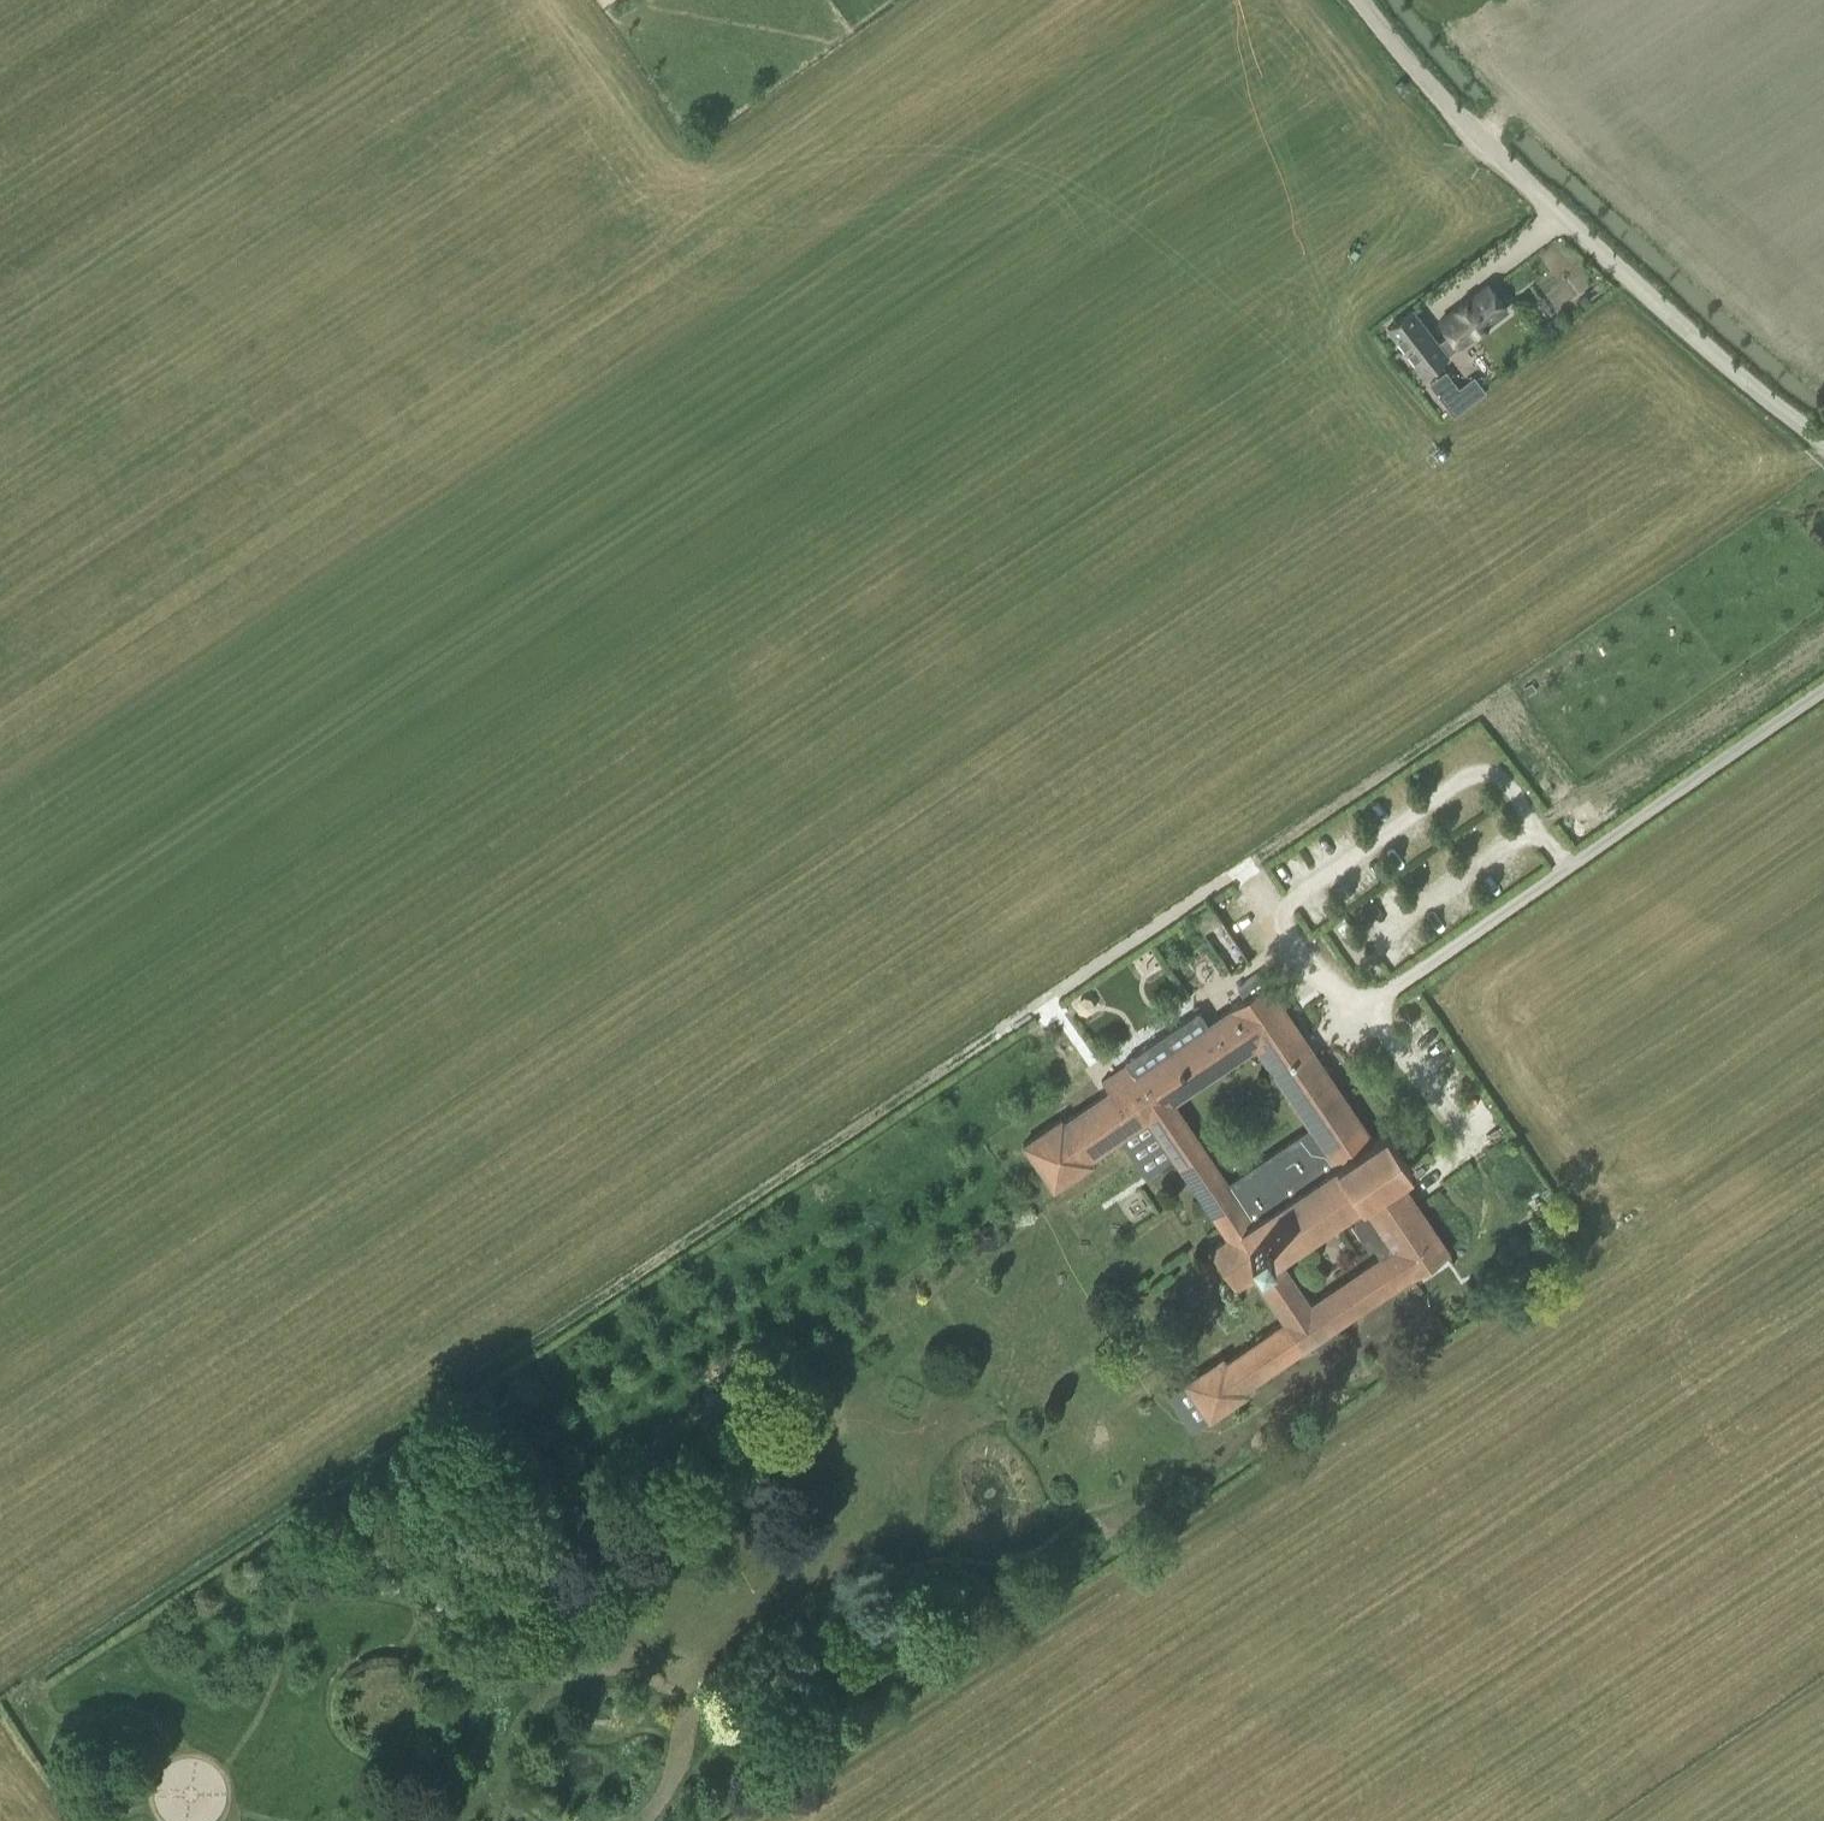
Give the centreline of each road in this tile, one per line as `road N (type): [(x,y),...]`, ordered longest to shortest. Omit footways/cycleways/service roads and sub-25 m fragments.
road 1 (unclassified): [(1823,437),(1548,203),(1426,82),(1361,0)]

